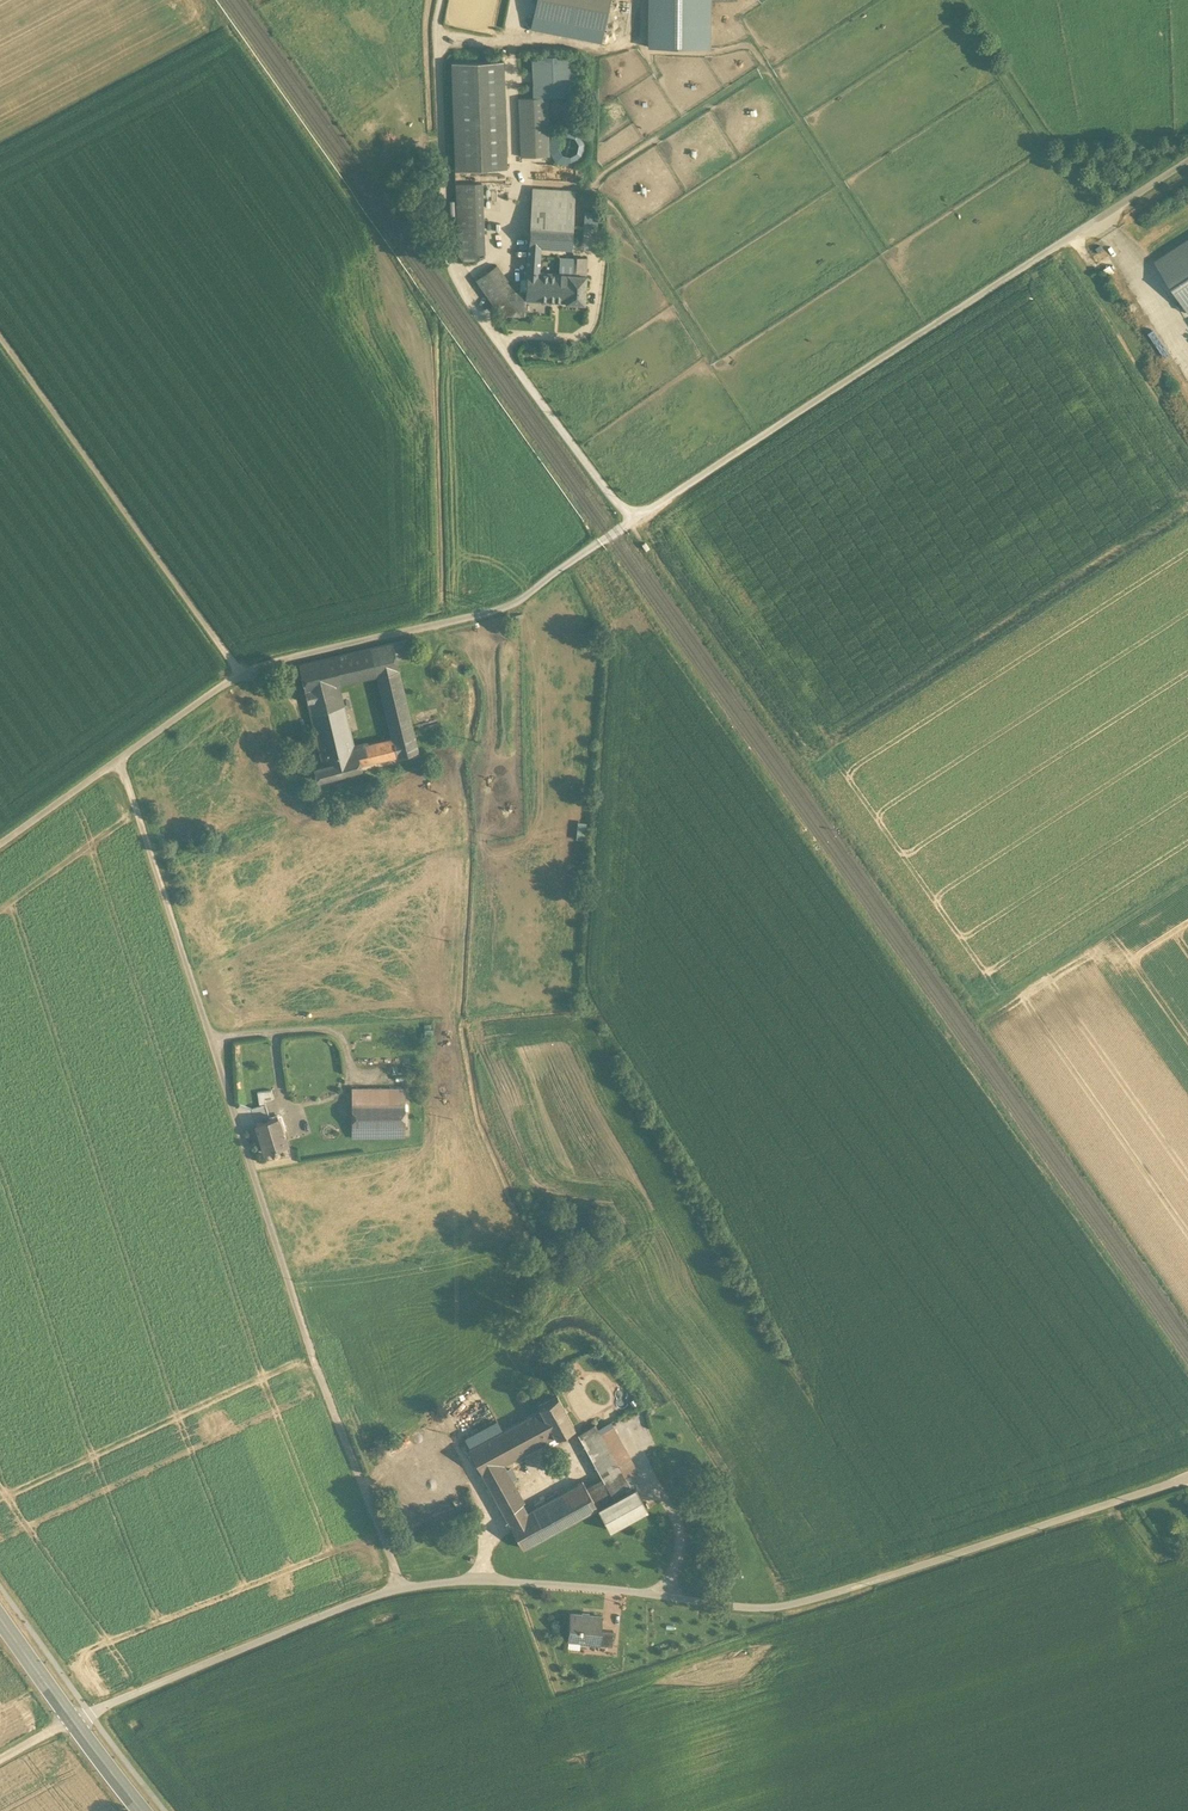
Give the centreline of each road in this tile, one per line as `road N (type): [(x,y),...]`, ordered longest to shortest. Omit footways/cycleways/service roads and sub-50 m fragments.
road 1 (unclassified): [(401,1583),(317,1363),(116,760)]
road 2 (unclassified): [(1187,1478),(783,1608),(478,1580),(401,1583)]
road 3 (track): [(1187,162),(633,520)]
road 4 (unclassified): [(116,760),(237,673),(522,601),(633,520)]
road 5 (track): [(444,0),(448,258),(633,520)]
road 6 (track): [(237,673),(0,345)]
road 7 (unclassified): [(401,1583),(71,1718)]
road 8 (track): [(1187,134),(1062,144),(1041,135),(956,0)]
road 9 (track): [(591,1398),(631,1429),(680,1531),(677,1597)]
road 10 (track): [(505,341),(572,336),(598,323),(602,255)]
road 11 (unclassified): [(116,760),(0,843)]
road 12 (primary): [(0,1618),(71,1718)]

